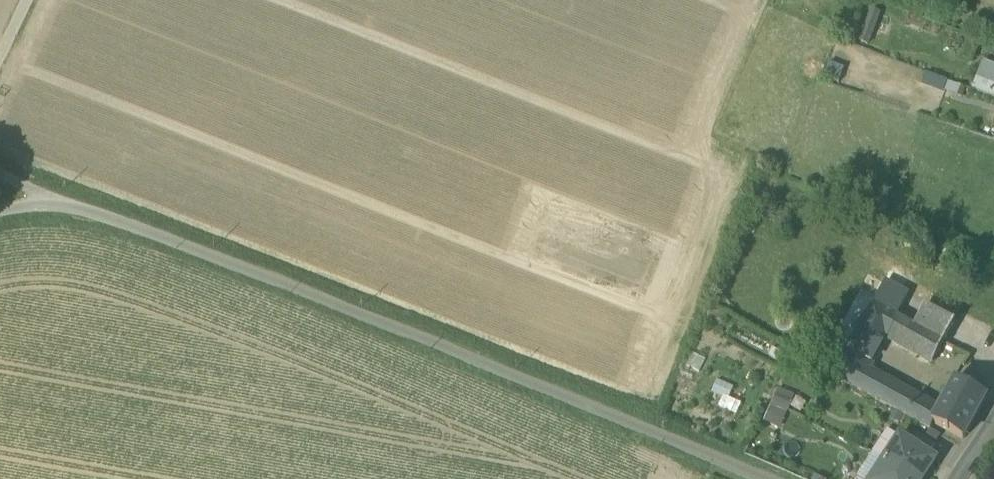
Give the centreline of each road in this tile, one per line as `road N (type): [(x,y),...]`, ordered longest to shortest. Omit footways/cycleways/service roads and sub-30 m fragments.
road 1 (unclassified): [(763,478),(0,175)]

